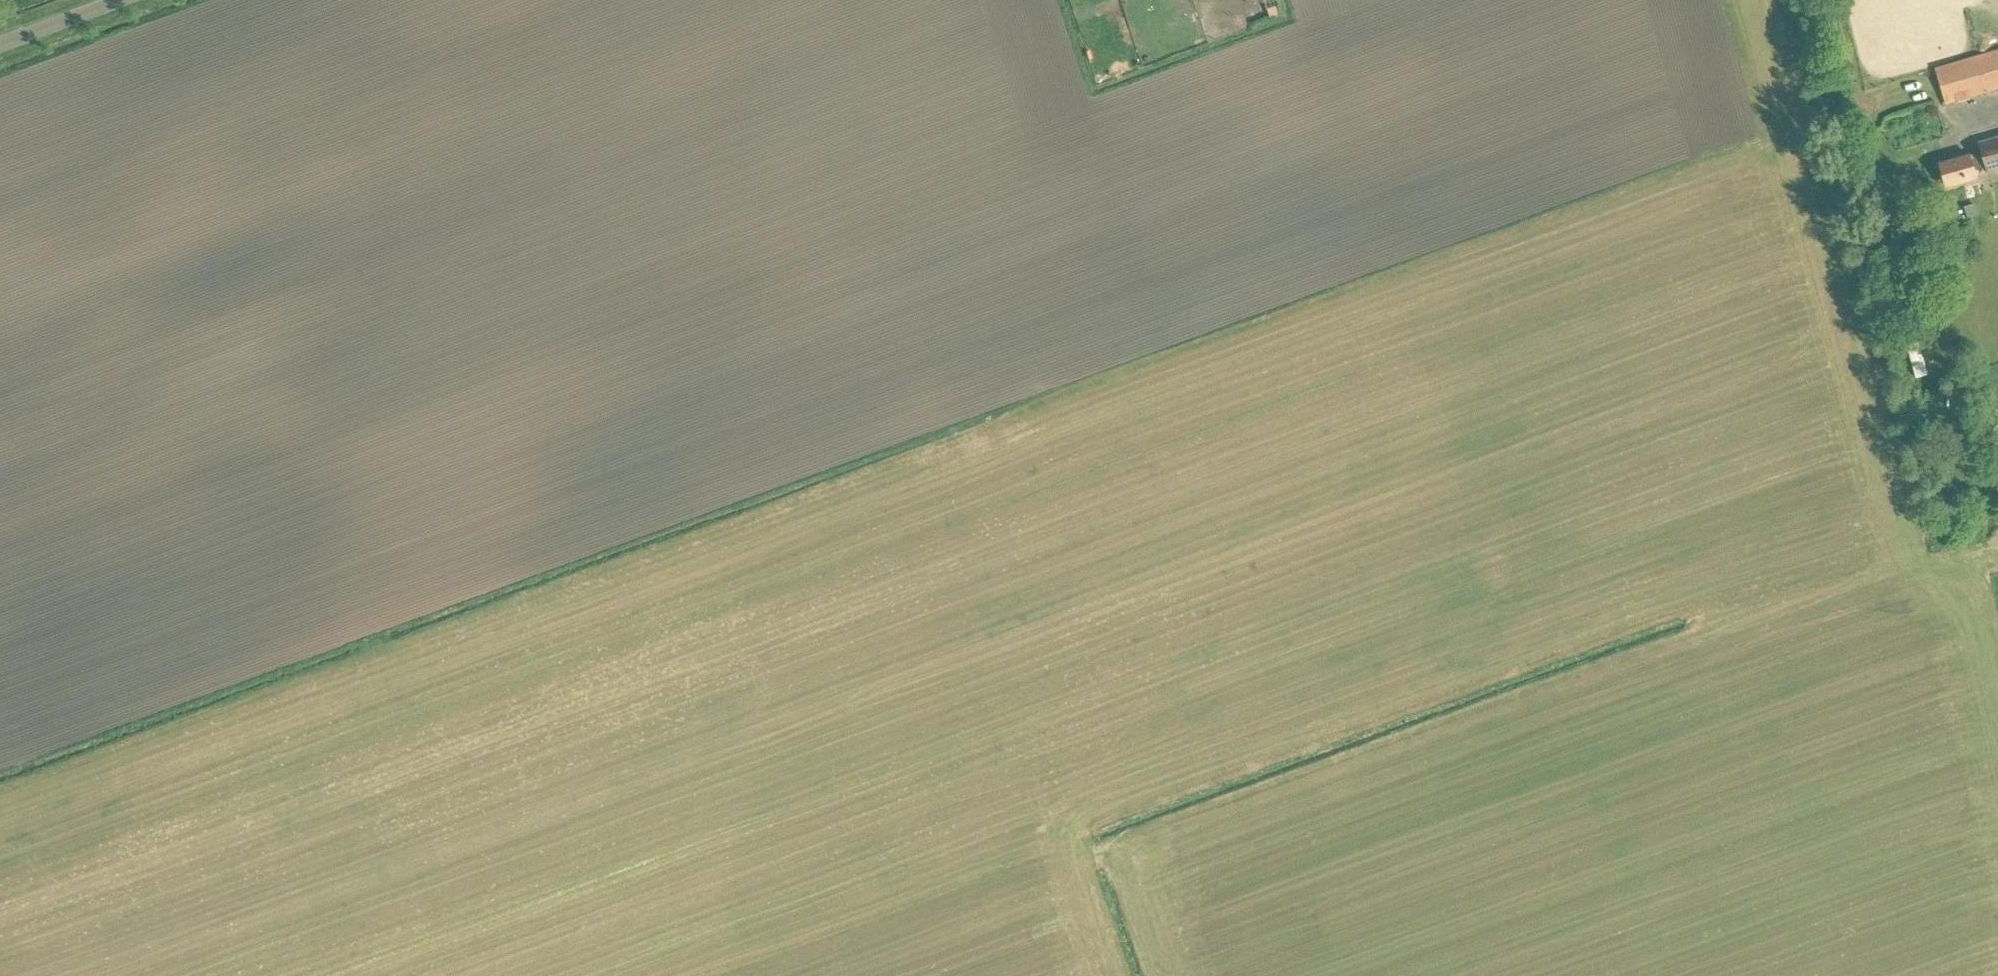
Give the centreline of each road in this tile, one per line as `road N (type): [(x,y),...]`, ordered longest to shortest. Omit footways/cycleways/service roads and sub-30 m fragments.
road 1 (unclassified): [(0,43),(115,0)]

